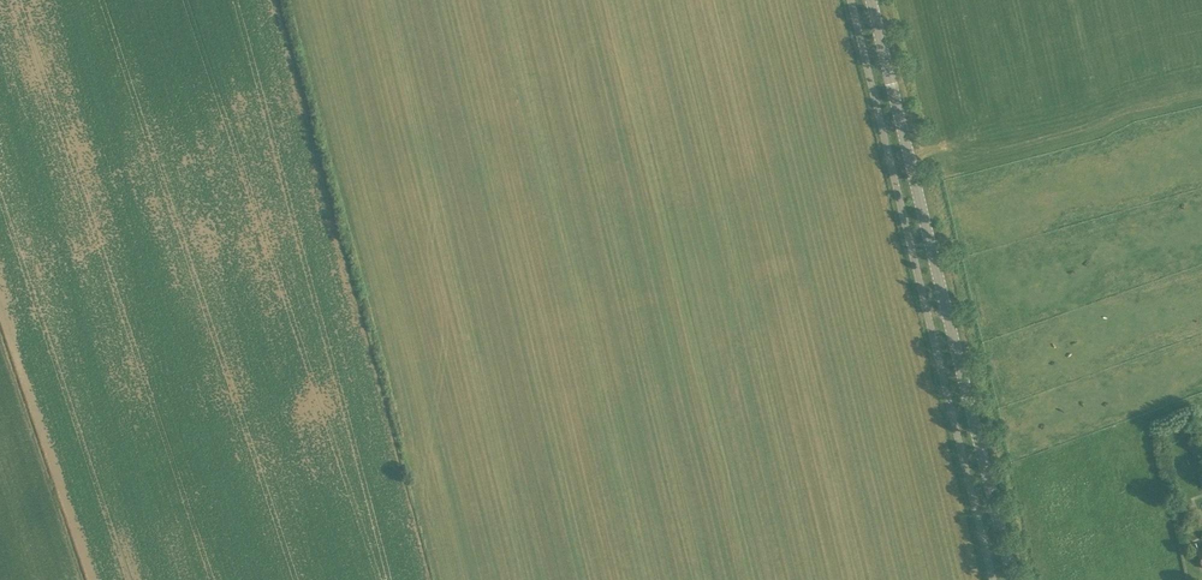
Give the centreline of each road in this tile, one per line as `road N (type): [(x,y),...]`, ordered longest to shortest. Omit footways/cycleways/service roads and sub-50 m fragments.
road 1 (tertiary): [(1015,579),(872,0)]

